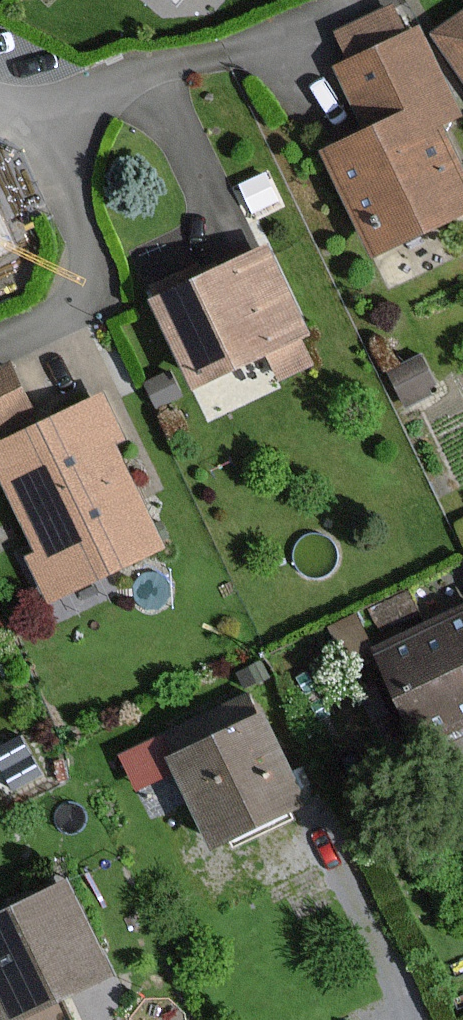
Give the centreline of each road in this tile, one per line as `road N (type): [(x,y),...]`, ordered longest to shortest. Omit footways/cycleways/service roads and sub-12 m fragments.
road 1 (residential): [(0,107),(54,109),(84,101),(139,72),(247,48),(339,9)]

